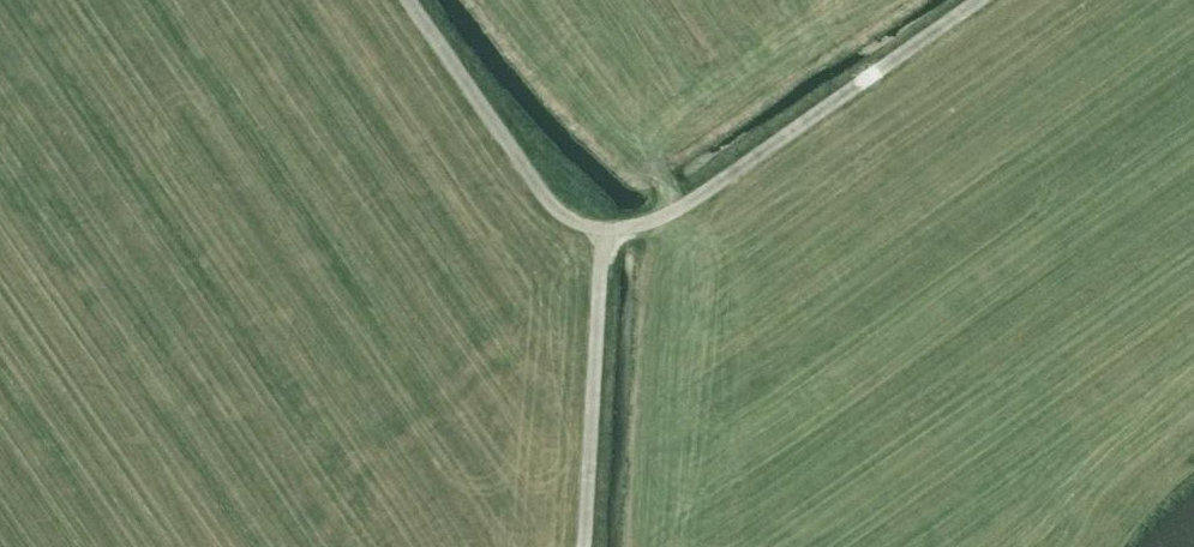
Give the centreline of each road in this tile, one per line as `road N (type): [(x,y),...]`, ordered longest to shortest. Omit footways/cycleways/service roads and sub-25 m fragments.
road 1 (unclassified): [(982,0),(663,218),(606,235),(585,546)]

